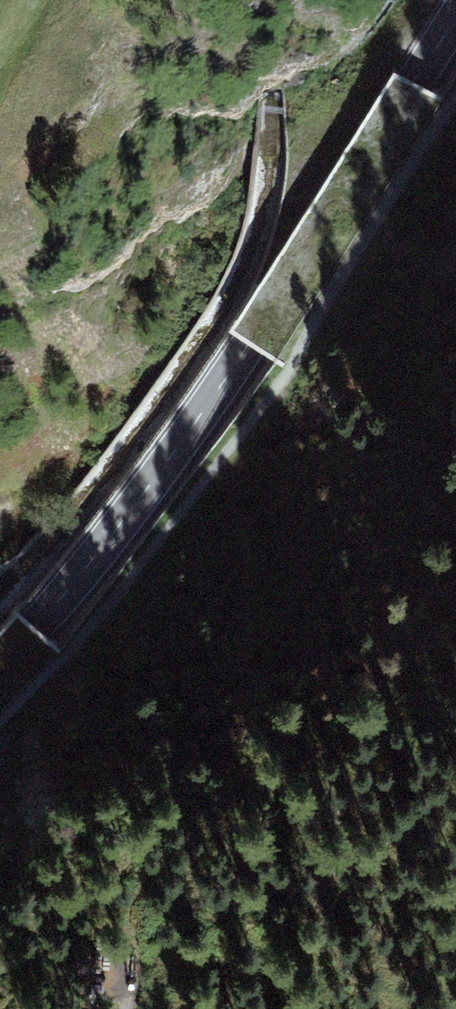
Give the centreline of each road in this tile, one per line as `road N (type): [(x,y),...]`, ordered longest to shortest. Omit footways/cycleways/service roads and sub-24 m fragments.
road 1 (primary): [(455,24),(196,423),(0,671)]
road 2 (track): [(0,724),(125,586),(271,391),(455,99)]

